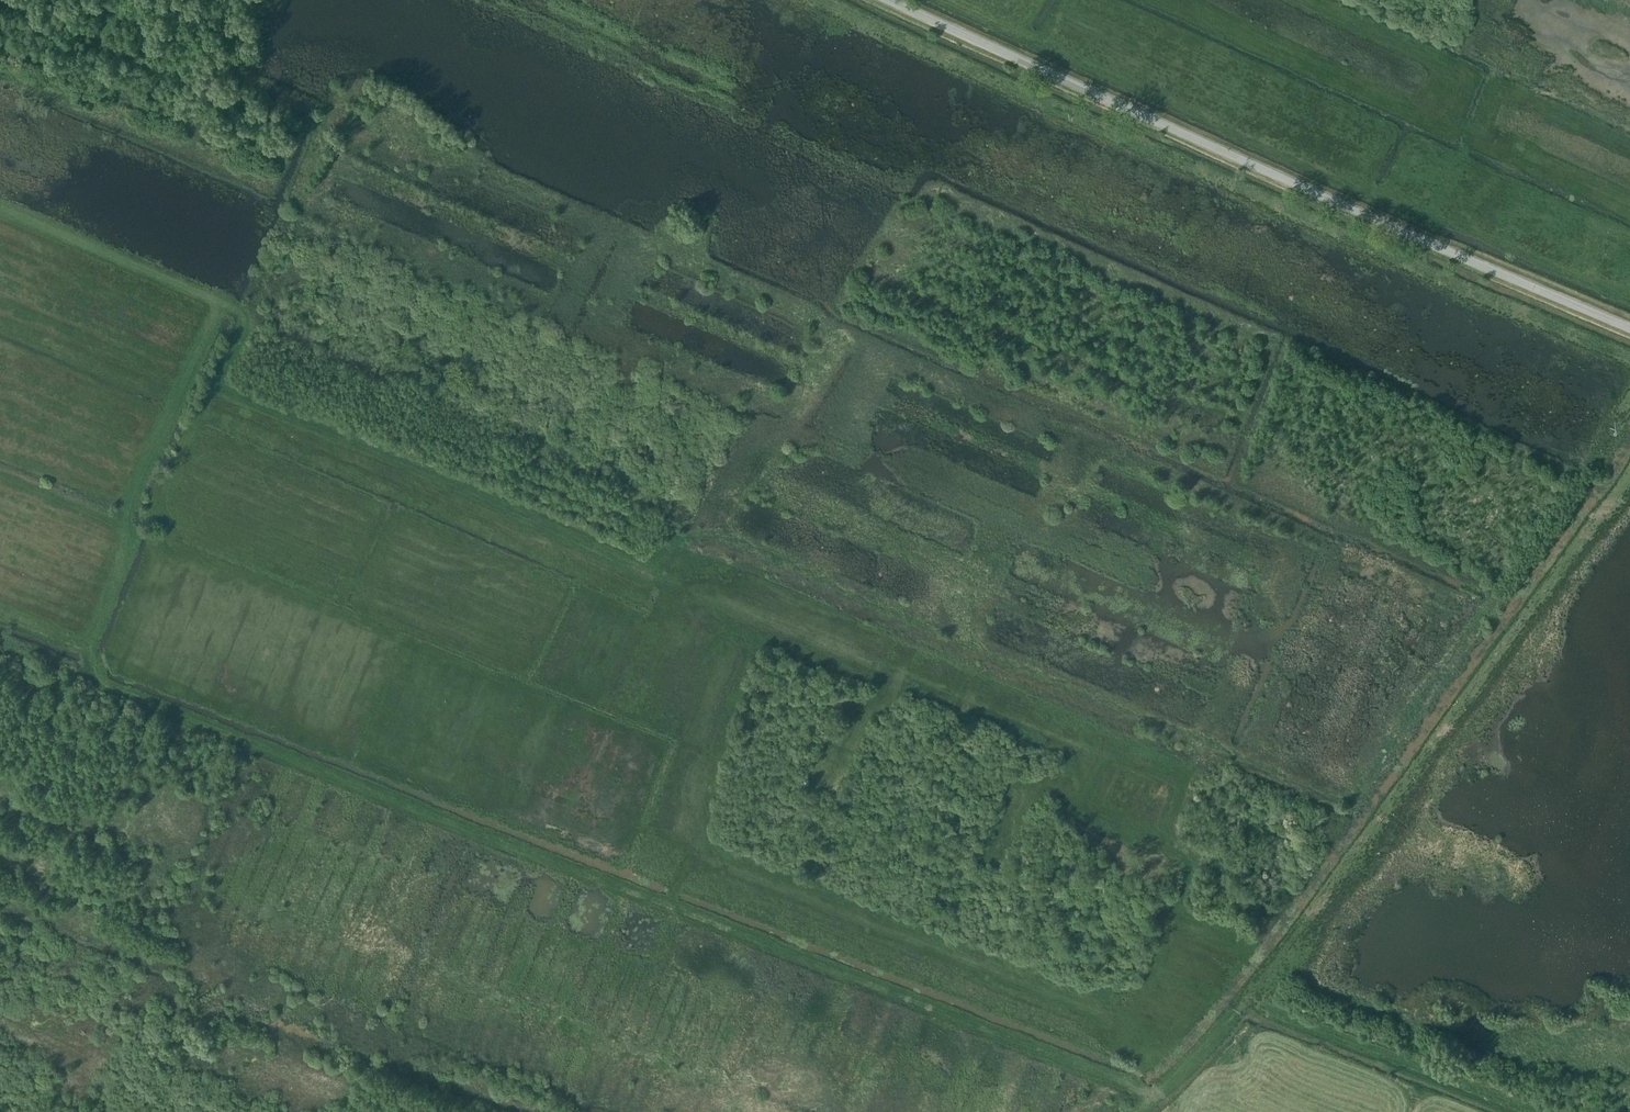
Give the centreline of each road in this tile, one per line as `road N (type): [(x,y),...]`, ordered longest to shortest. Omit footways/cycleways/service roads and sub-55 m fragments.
road 1 (unclassified): [(1629,329),(887,0)]

